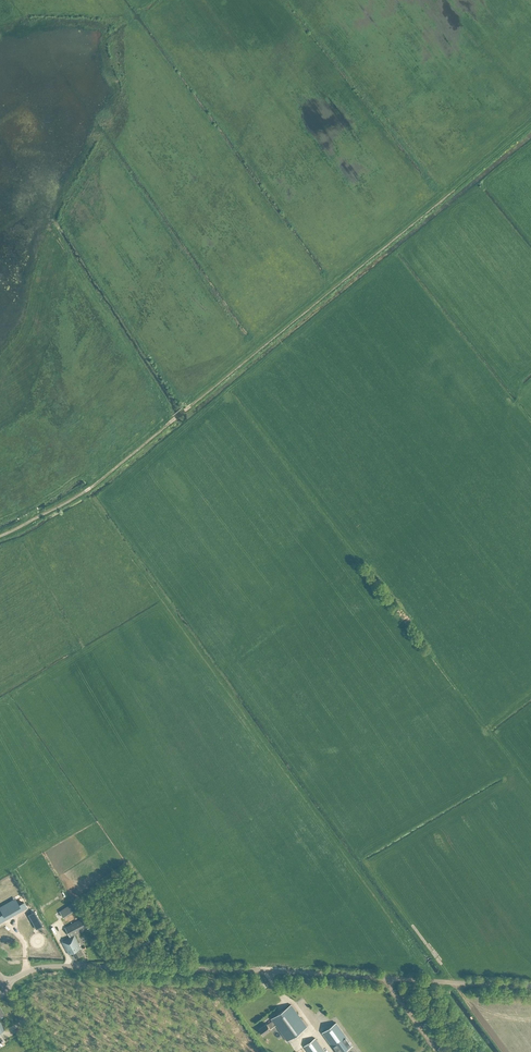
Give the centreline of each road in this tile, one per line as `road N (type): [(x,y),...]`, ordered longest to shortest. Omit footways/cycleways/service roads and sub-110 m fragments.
road 1 (unclassified): [(3,984),(48,967),(530,986)]
road 2 (track): [(189,407),(530,119)]
road 3 (track): [(0,536),(91,488),(171,422)]

